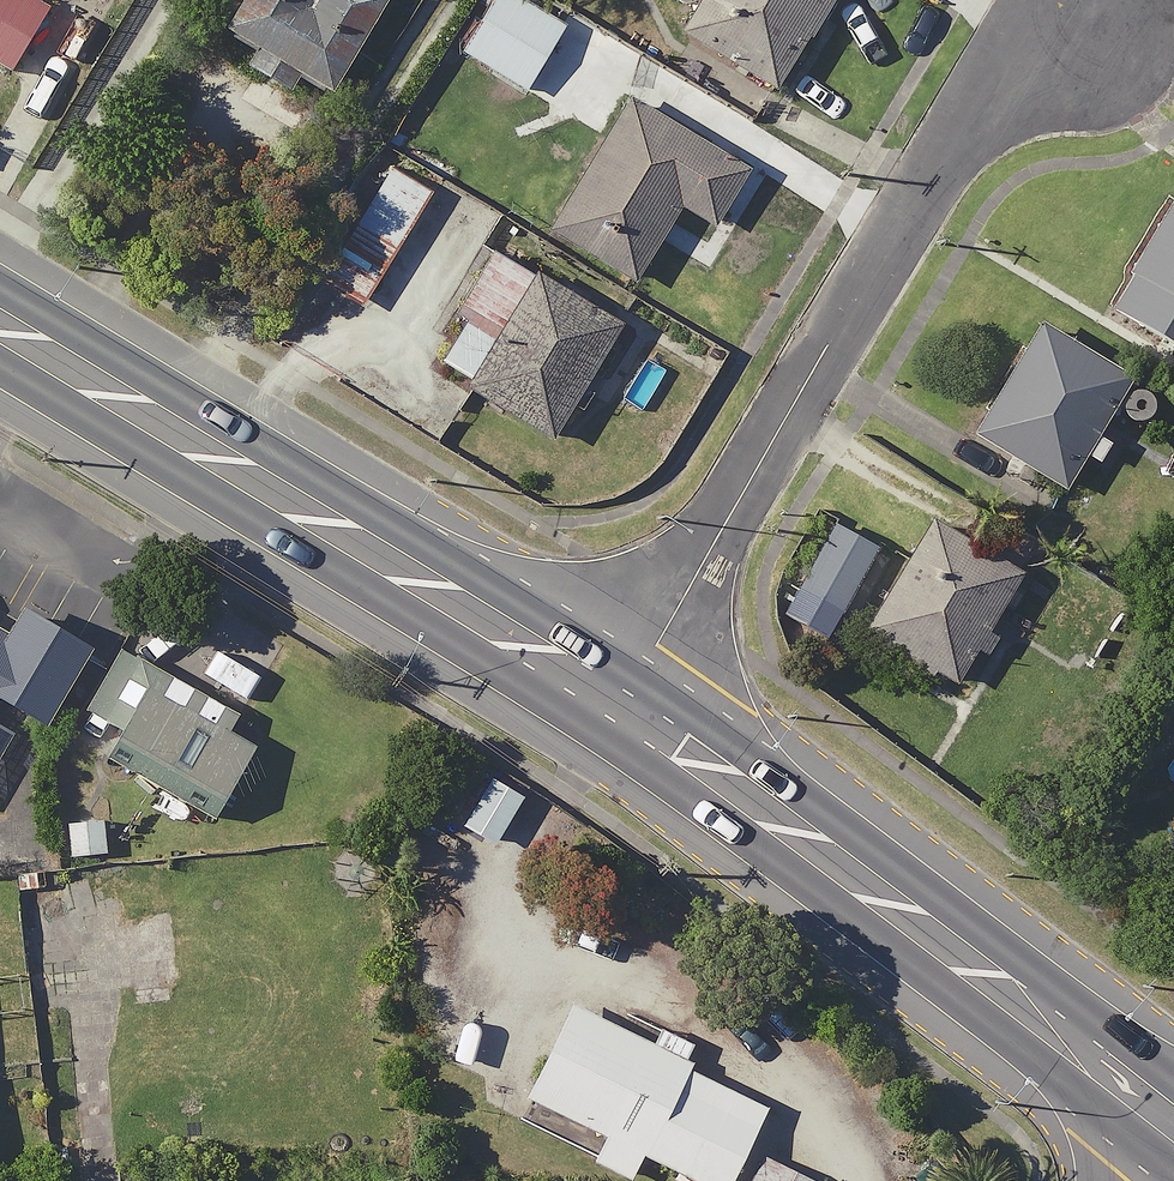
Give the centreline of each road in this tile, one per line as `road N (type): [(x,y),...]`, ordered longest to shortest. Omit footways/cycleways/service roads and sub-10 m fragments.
road 1 (residential): [(1082,31),(950,138),(620,706)]
road 2 (primary): [(0,329),(620,706)]
road 3 (primary): [(620,706),(811,846),(1002,1017),(1173,1154)]

